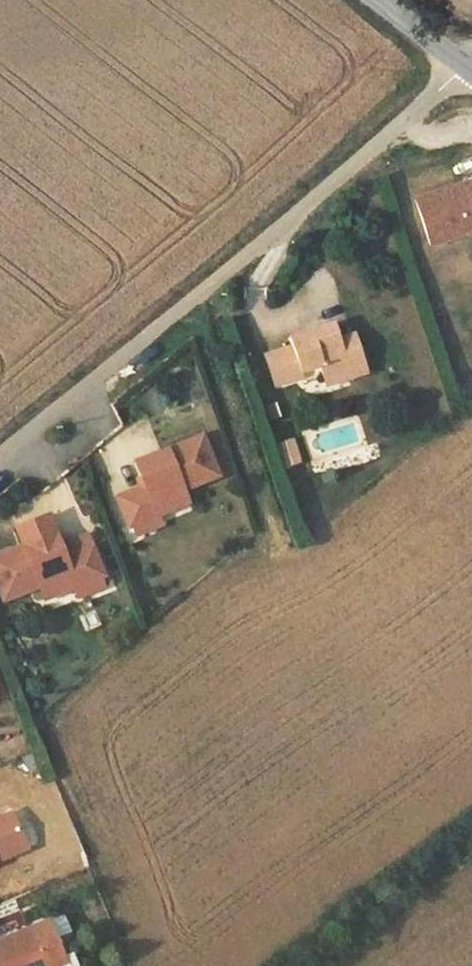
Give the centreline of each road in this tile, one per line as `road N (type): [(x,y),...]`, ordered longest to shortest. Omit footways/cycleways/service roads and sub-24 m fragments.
road 1 (residential): [(461,69),(0,457)]

